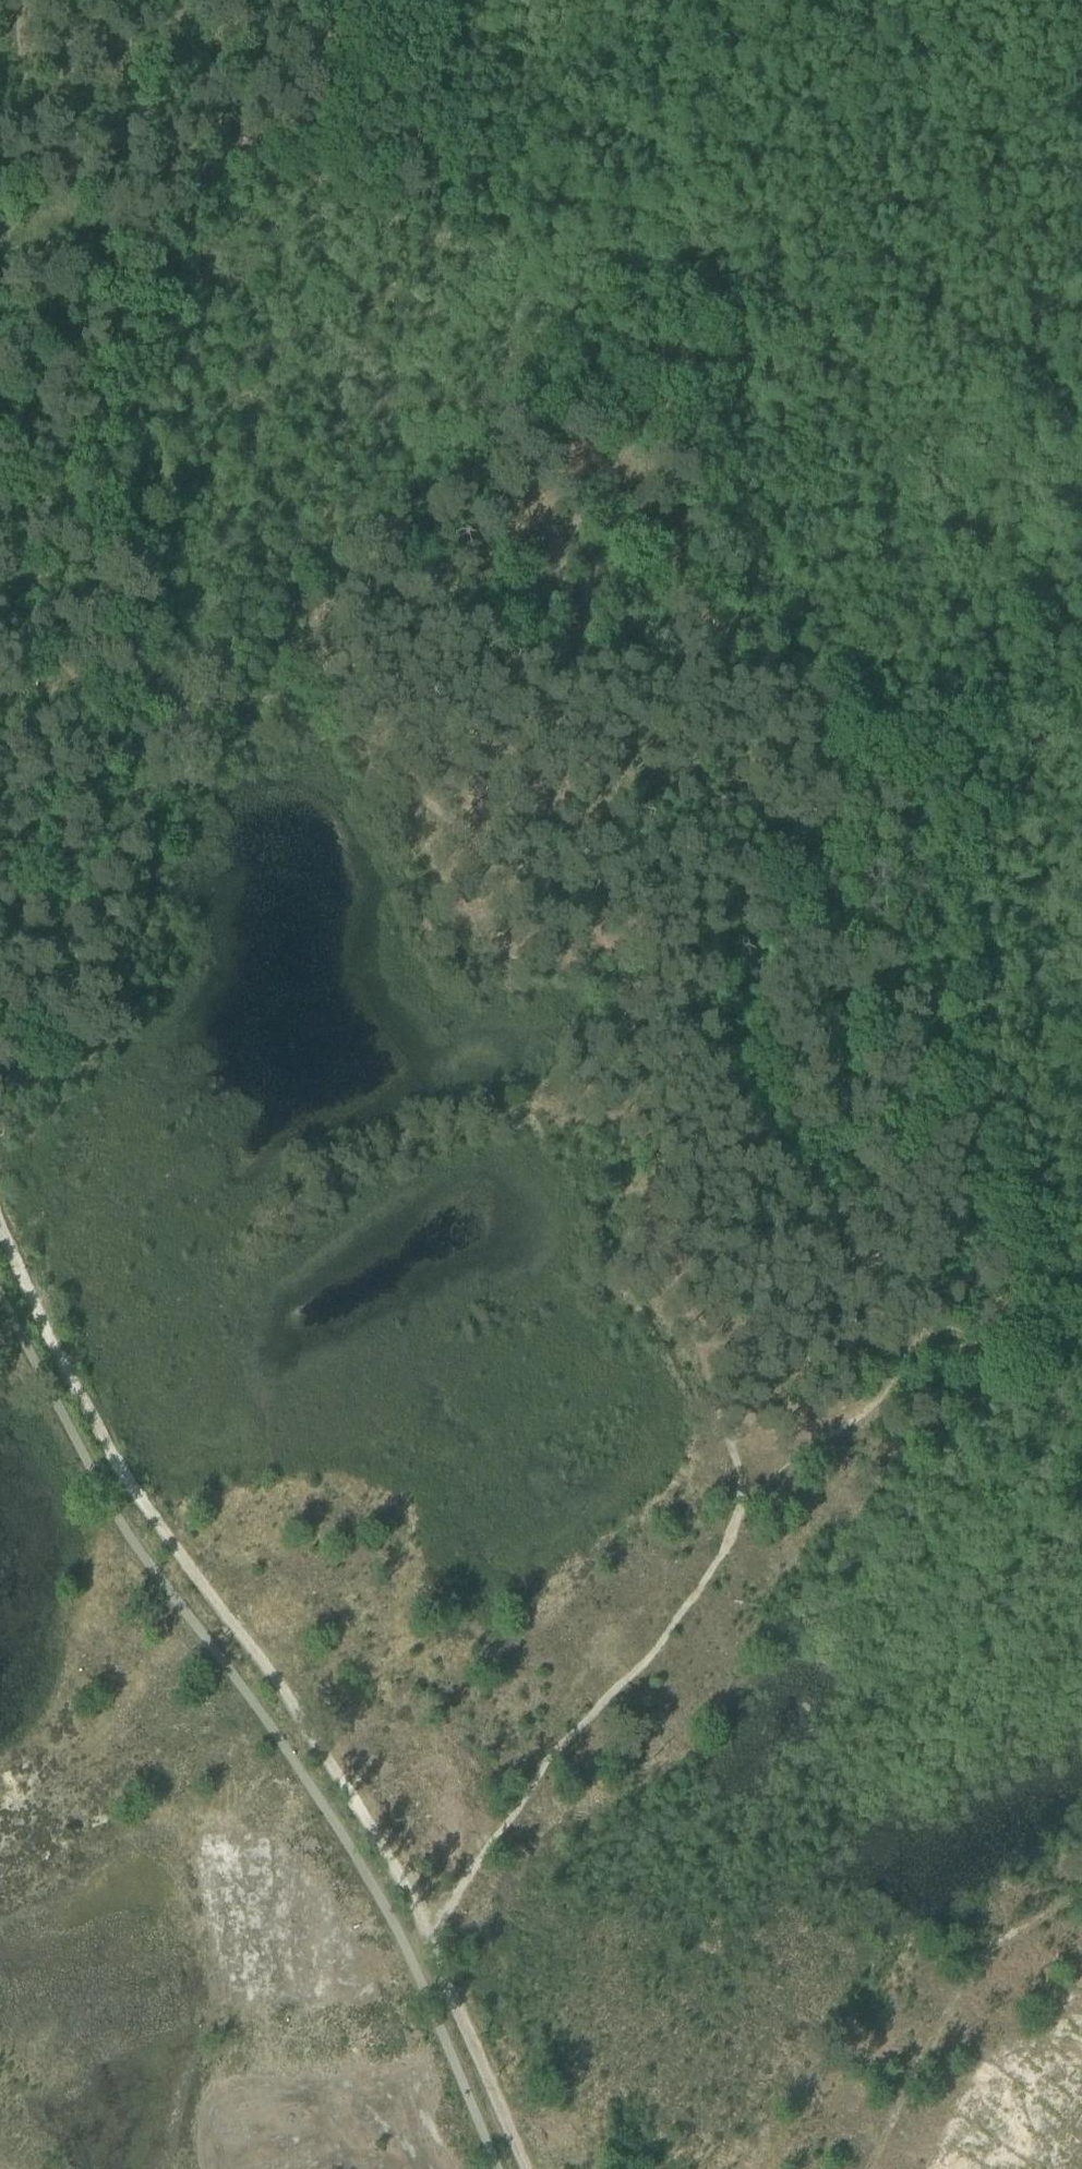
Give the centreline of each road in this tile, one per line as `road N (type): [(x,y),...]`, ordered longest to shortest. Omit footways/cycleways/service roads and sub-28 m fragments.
road 1 (track): [(430,1937),(372,1826),(119,1464),(0,1226)]
road 2 (track): [(523,2168),(430,1937)]

